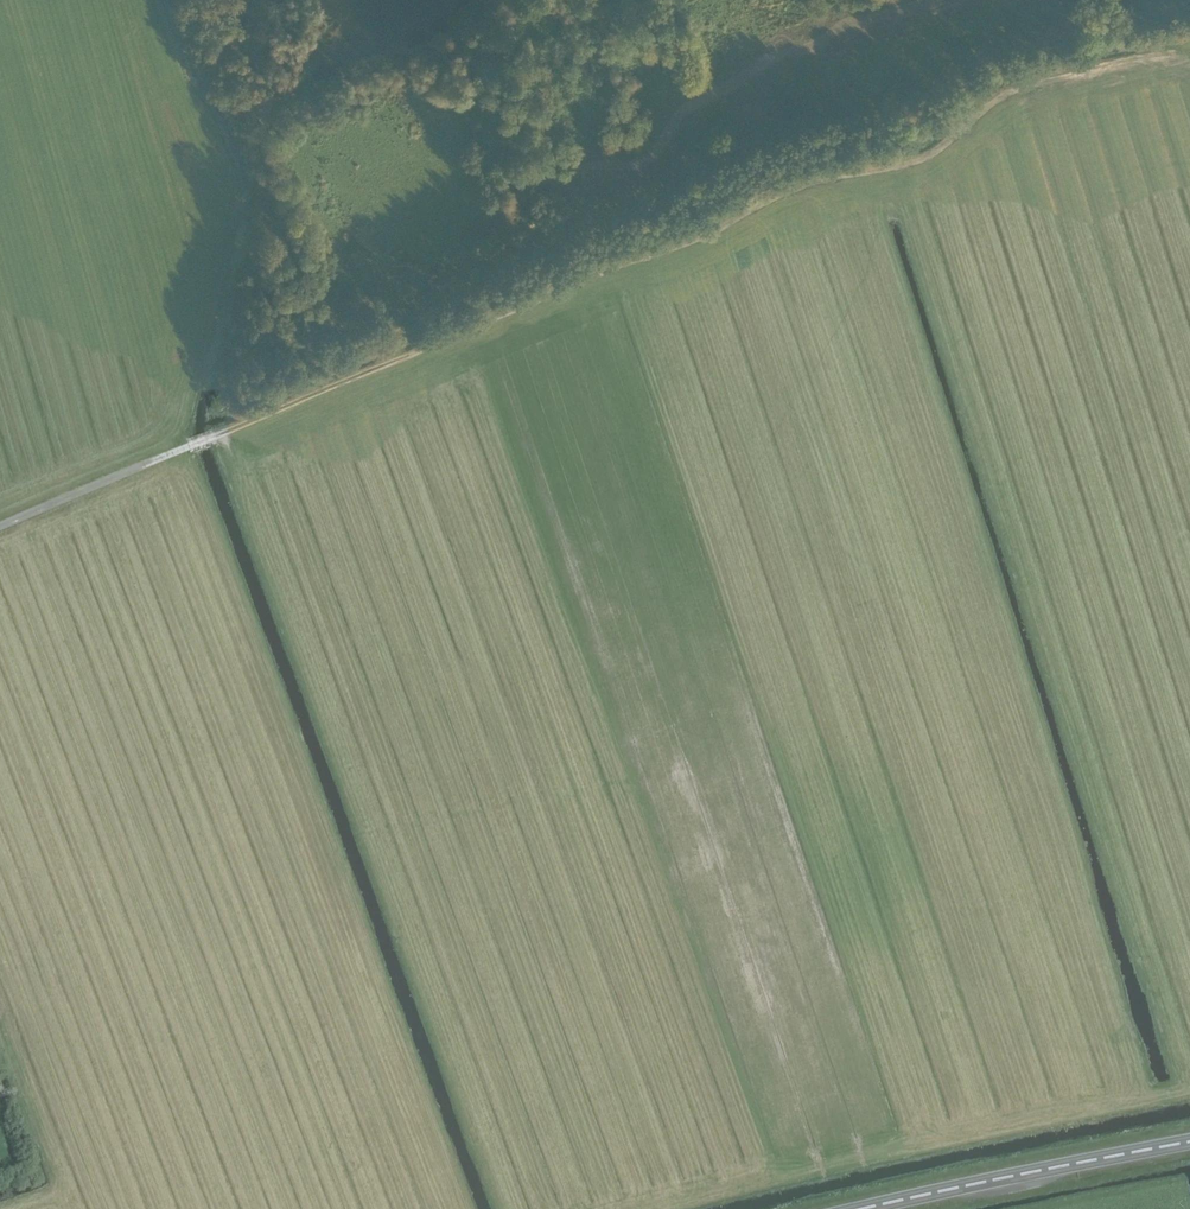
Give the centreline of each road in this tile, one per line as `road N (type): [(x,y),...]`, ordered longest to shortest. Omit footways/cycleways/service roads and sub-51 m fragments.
road 1 (track): [(0,527),(615,266),(713,232),(813,181),(915,161),(1005,94),(1134,61)]
road 2 (track): [(399,359),(399,324),(409,306),(496,239),(530,192),(571,171),(639,164),(684,110),(765,62),(813,47),(849,23),(933,0)]
road 3 (primary): [(863,1208),(1189,1143)]

